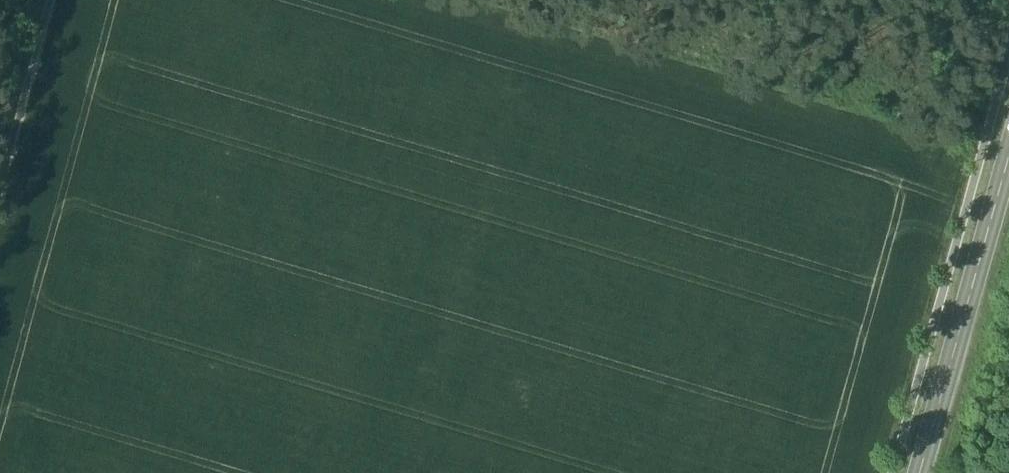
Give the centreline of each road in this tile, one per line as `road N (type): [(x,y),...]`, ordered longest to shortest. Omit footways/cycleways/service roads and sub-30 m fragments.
road 1 (secondary): [(917,472),(1008,143)]
road 2 (track): [(51,0),(0,182)]

